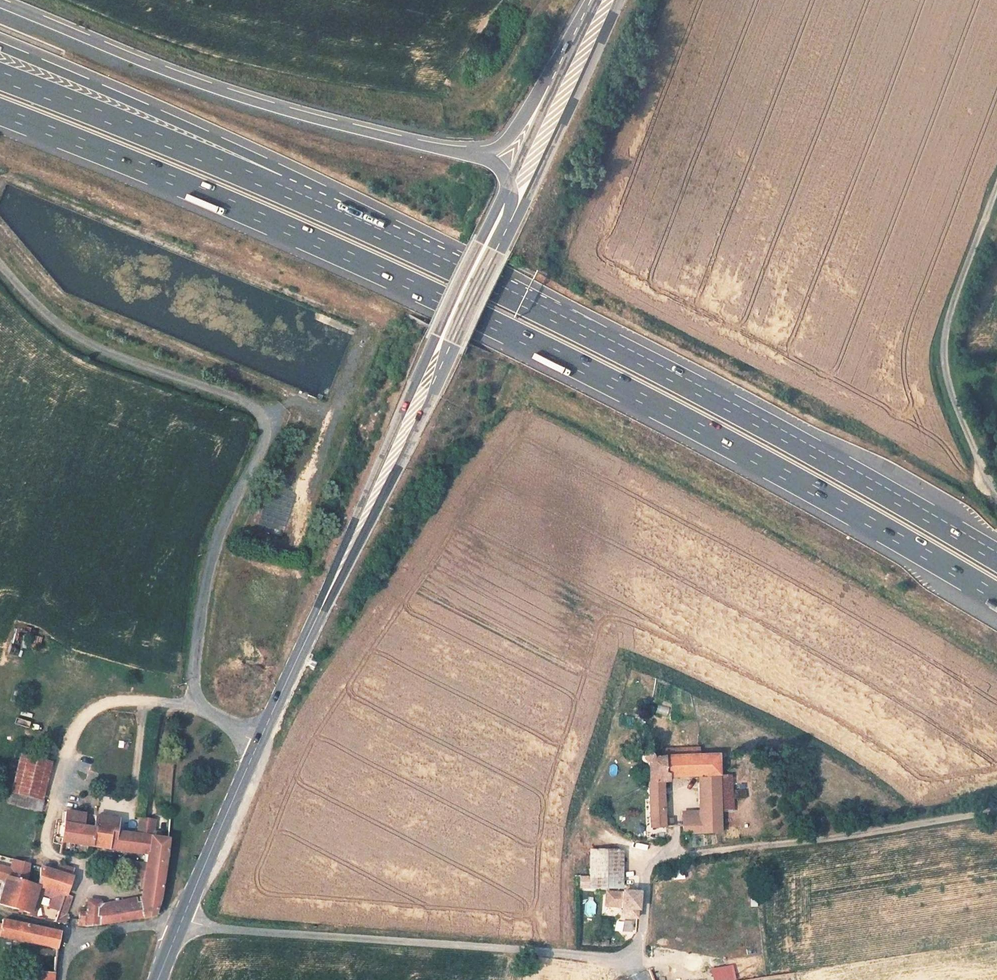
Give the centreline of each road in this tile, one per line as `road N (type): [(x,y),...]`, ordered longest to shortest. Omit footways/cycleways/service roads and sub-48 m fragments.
road 1 (motorway): [(0,108),(571,362),(996,598)]
road 2 (unclassified): [(180,926),(625,960),(639,947),(644,884),(658,857),(996,810)]
road 3 (motorway): [(996,554),(590,329),(276,185)]
road 4 (unclassified): [(258,738),(203,710),(194,667),(210,561),(265,442),(261,417),(57,327),(0,266)]
road 5 (secondary): [(509,183),(277,702)]
road 6 (secondary): [(277,702),(514,224)]
road 7 (motorway): [(474,153),(257,102),(0,2)]
road 8 (unclassified): [(996,490),(983,475),(945,358),(946,330),(996,190)]
road 9 (motorway): [(276,185),(0,49)]
road 10 (motorway): [(276,185),(0,76)]
road 11 (secondary): [(514,224),(620,0)]
road 12 (secondary): [(180,926),(258,738)]
road 13 (residential): [(60,979),(73,930),(180,926)]
road 14 (secondary): [(565,63),(509,183)]
road 15 (motorway): [(565,63),(507,139),(474,153)]

